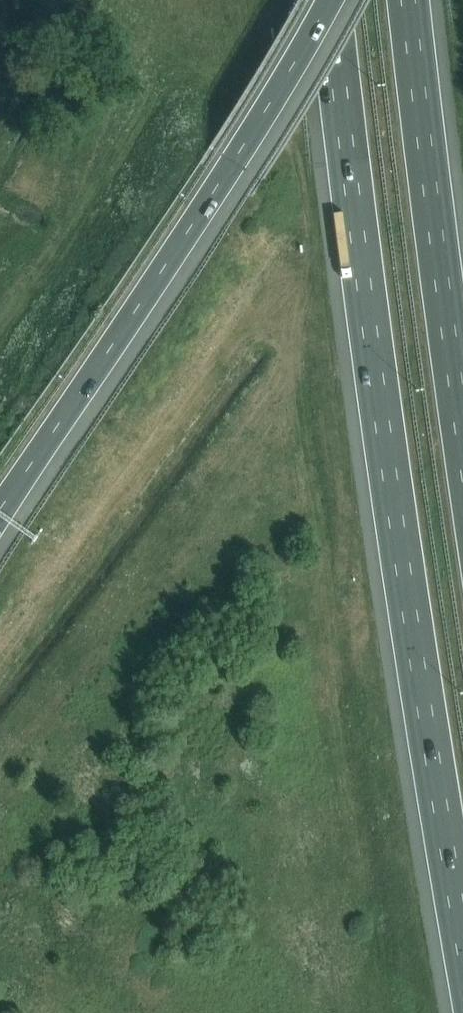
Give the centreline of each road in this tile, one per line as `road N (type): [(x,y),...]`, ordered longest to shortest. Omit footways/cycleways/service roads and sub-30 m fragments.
road 1 (motorway): [(324,0),(335,122),(462,961)]
road 2 (motorway): [(0,504),(220,183),(328,0)]
road 3 (motorway): [(462,459),(406,0)]

